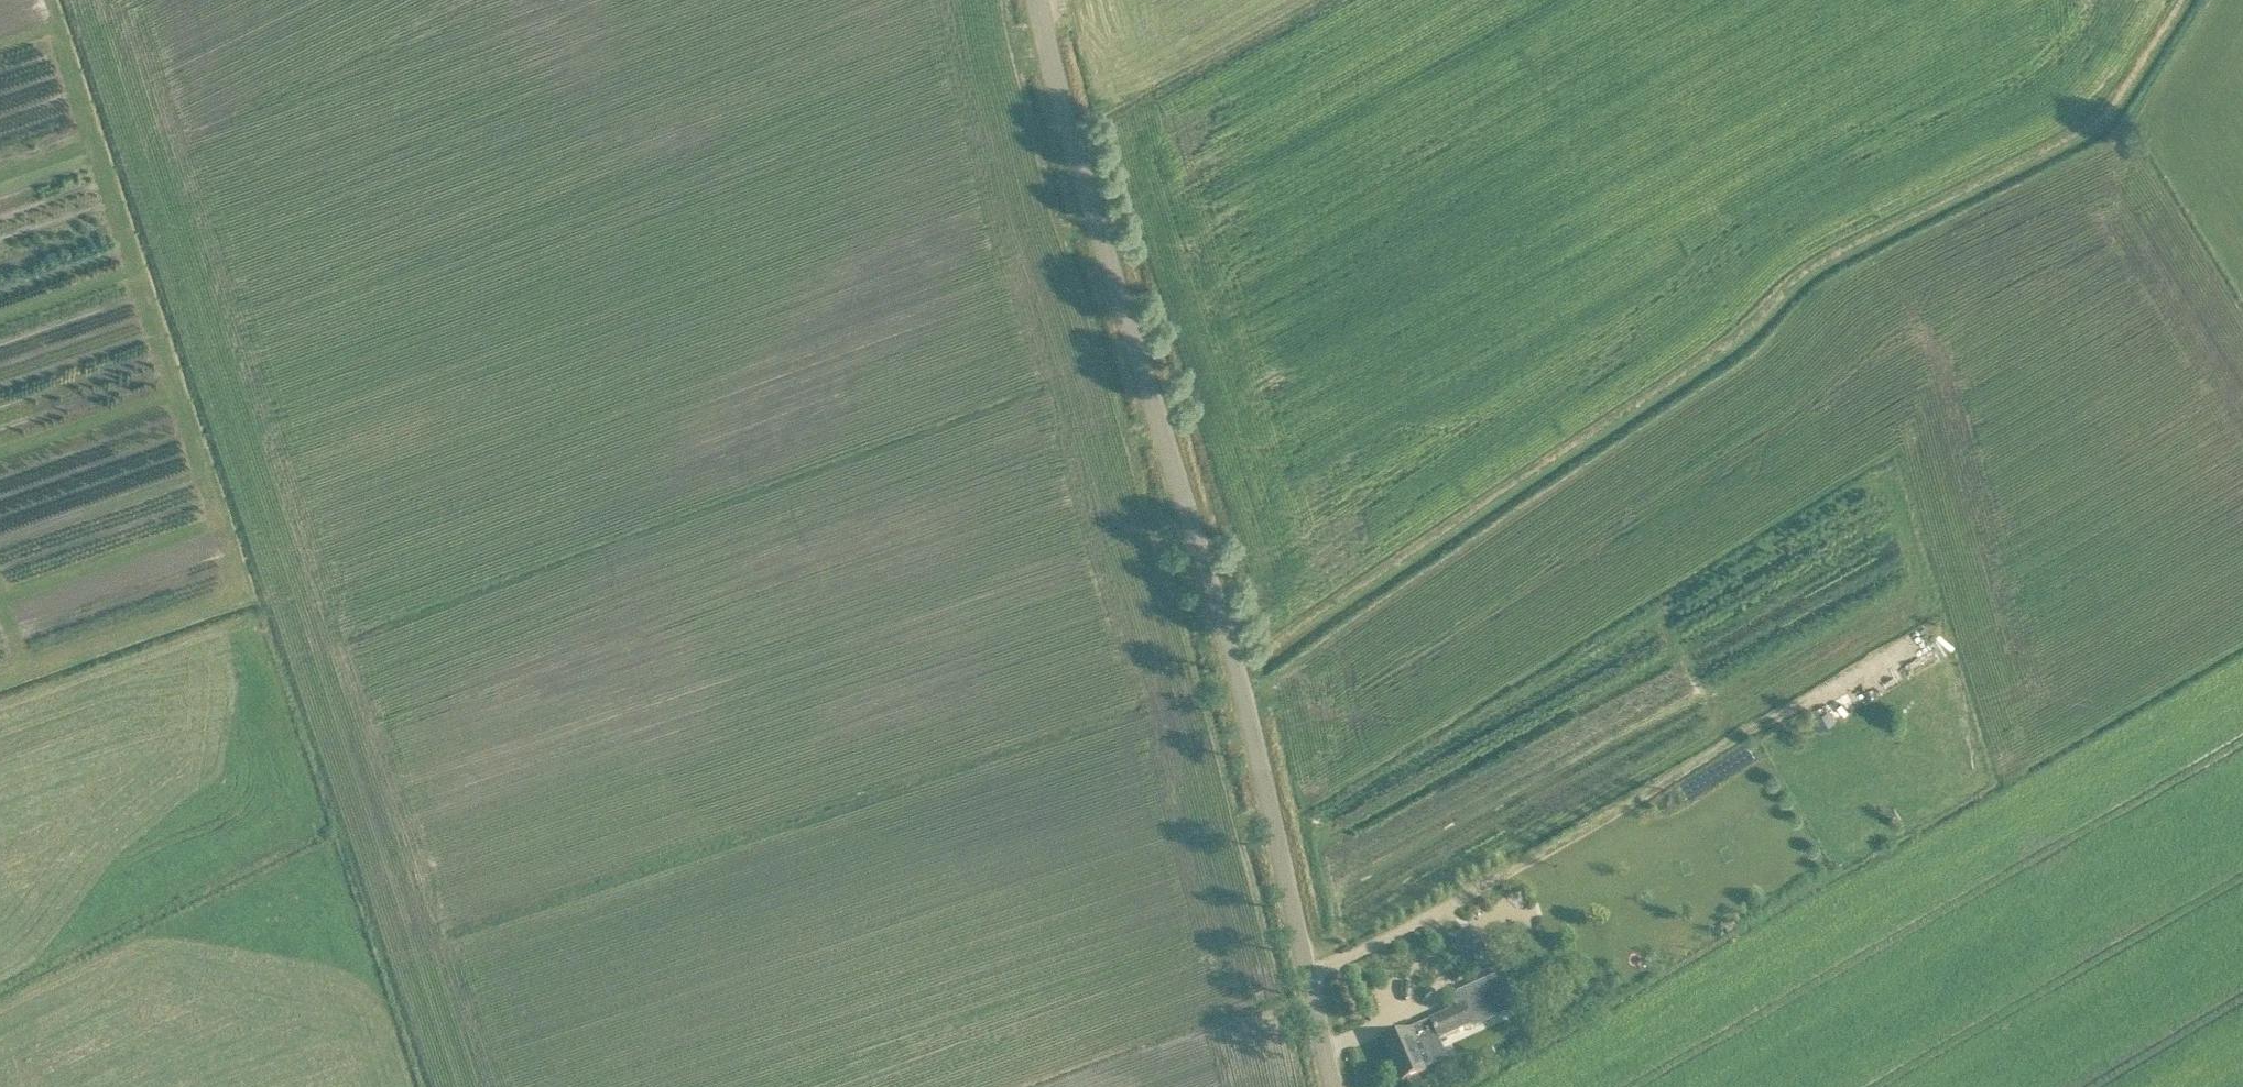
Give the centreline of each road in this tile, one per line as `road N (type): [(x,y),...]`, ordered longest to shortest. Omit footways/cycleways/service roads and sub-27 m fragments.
road 1 (unclassified): [(1332,1086),(1229,642),(1080,169),(1038,0)]

